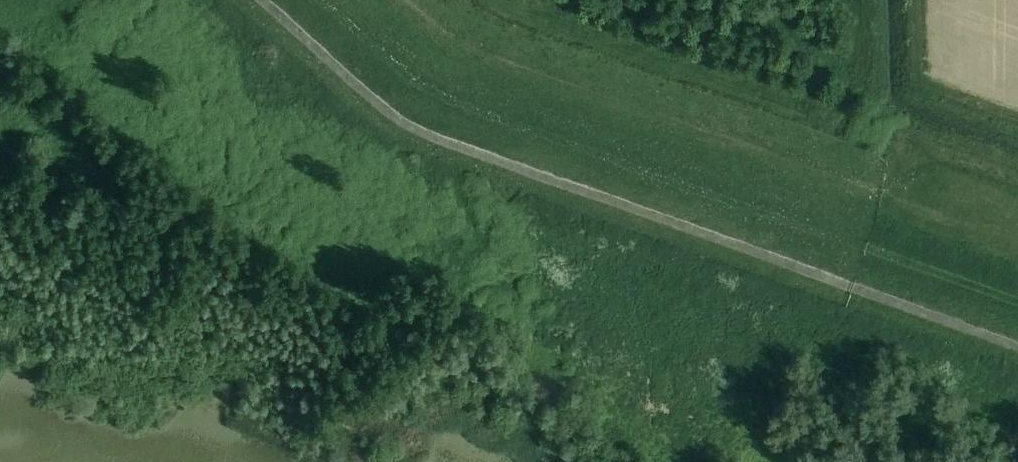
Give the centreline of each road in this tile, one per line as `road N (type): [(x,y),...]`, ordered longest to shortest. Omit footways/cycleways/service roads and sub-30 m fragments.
road 1 (track): [(245,0),(414,141),(1017,356)]
road 2 (track): [(1017,300),(447,98),(411,78),(321,0)]
road 3 (track): [(1017,240),(494,56),(413,0)]
road 4 (track): [(1017,175),(906,145),(885,151),(853,184)]
road 5 (track): [(911,0),(919,76),(1017,116)]

